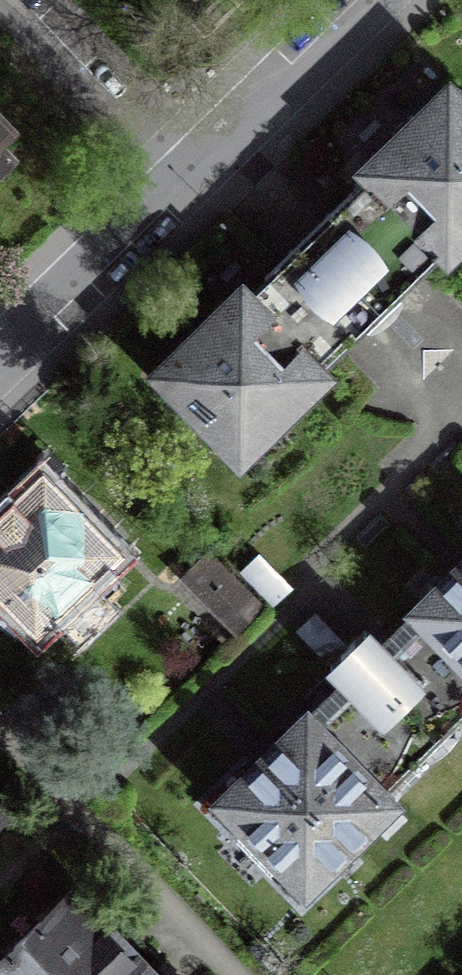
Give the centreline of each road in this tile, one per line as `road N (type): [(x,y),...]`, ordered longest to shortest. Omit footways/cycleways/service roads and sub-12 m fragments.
road 1 (residential): [(173,185),(368,0)]
road 2 (residential): [(173,185),(0,0)]
road 3 (residential): [(0,354),(173,185)]

